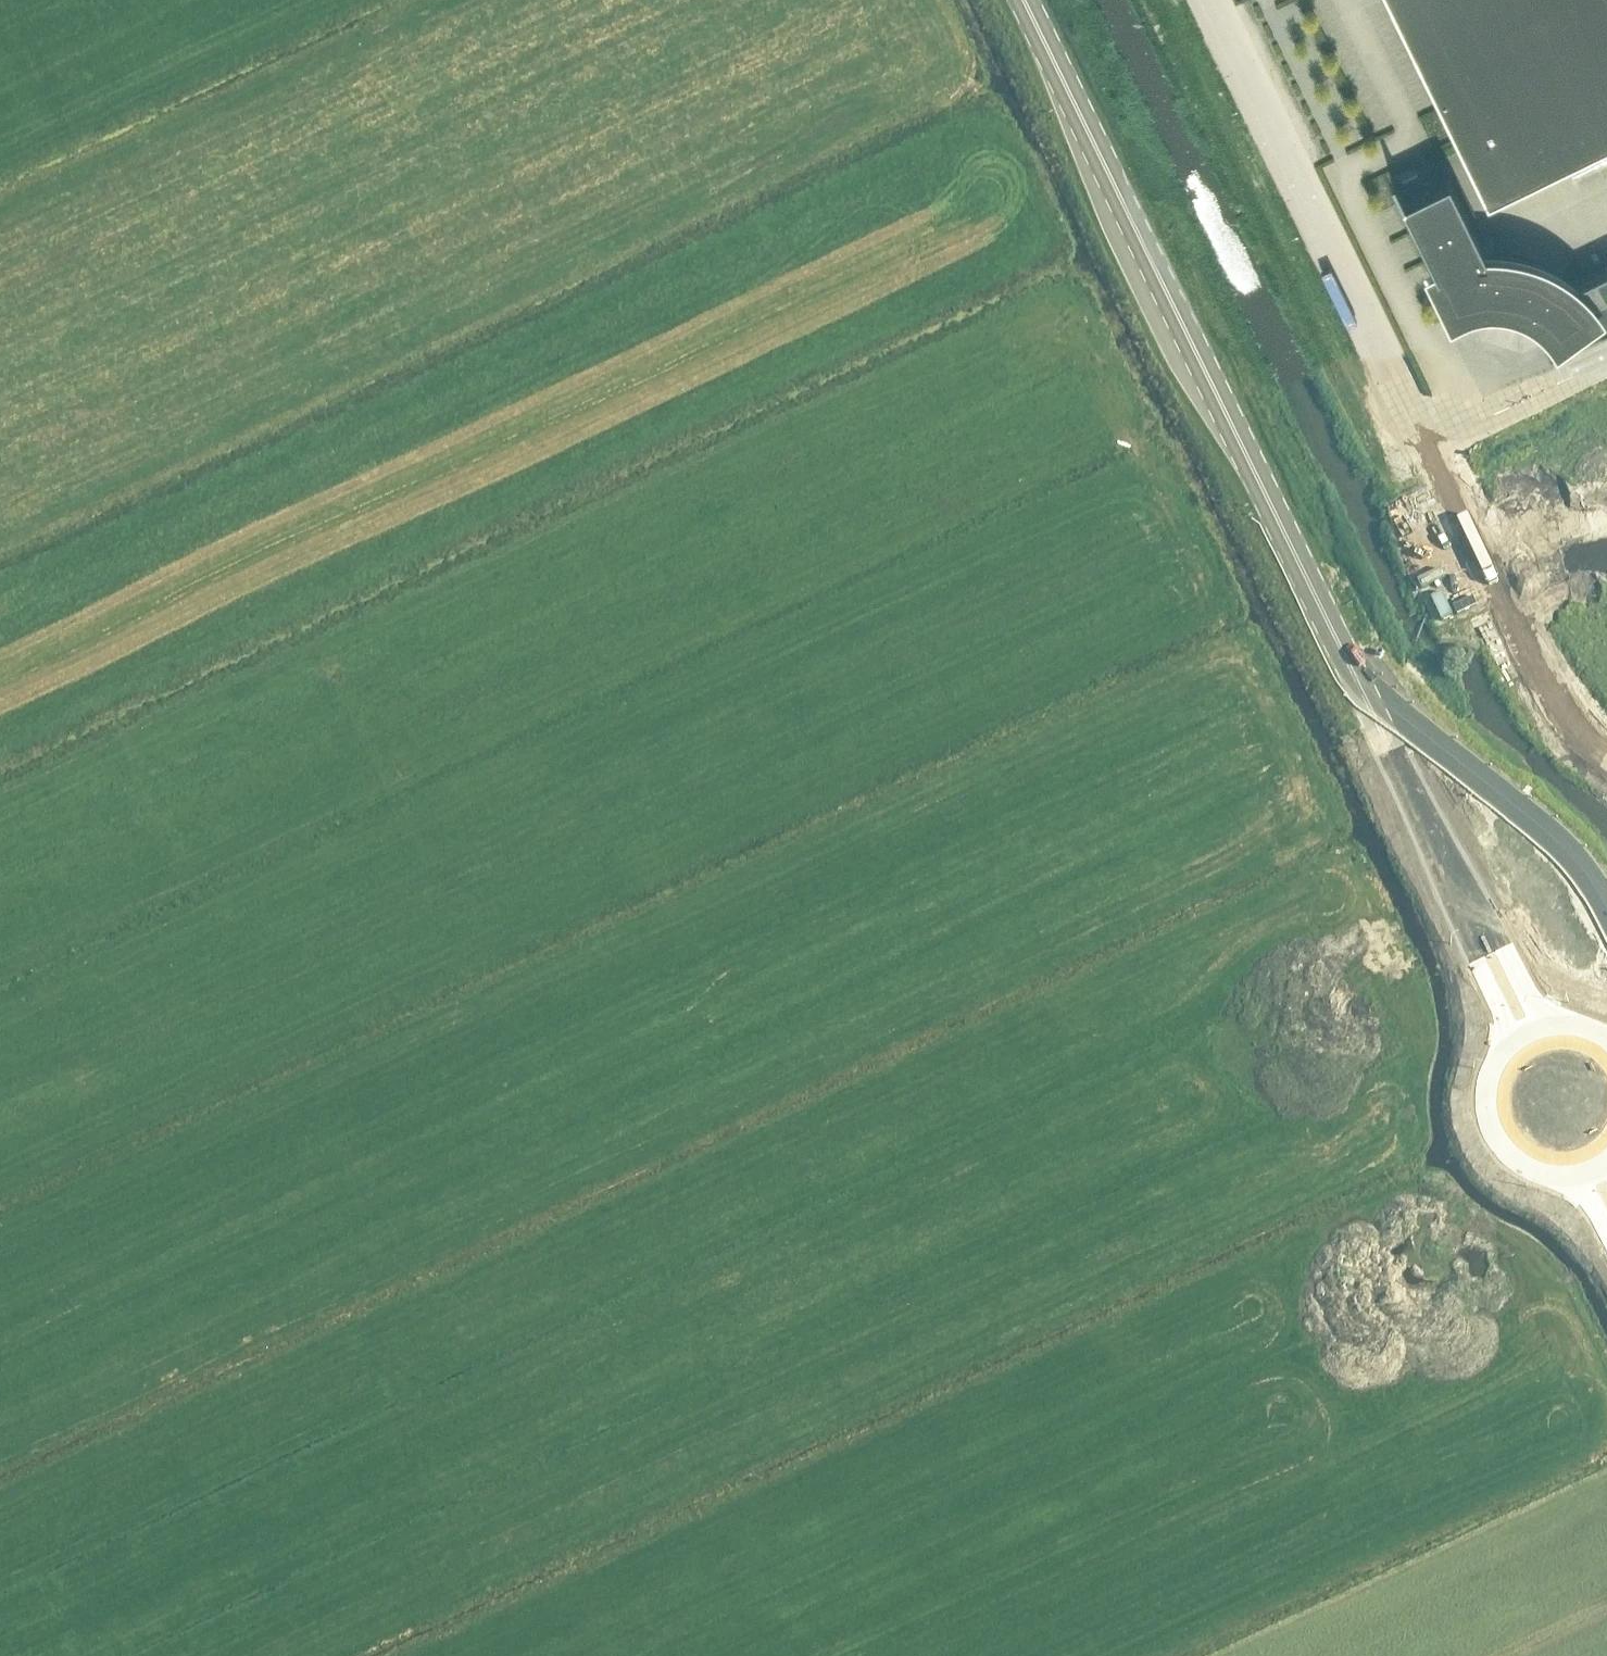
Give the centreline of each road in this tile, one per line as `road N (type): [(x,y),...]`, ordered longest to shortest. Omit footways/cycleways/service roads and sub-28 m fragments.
road 1 (secondary): [(1456,889),(1022,0)]
road 2 (unclassified): [(1606,770),(1555,712),(1210,0)]
road 3 (secondary): [(1515,1041),(1489,1074),(1491,1134),(1536,1174),(1577,1176)]
road 4 (secondary): [(1543,1029),(1501,946),(1456,889)]
road 5 (secondary): [(1456,889),(1515,1041)]

